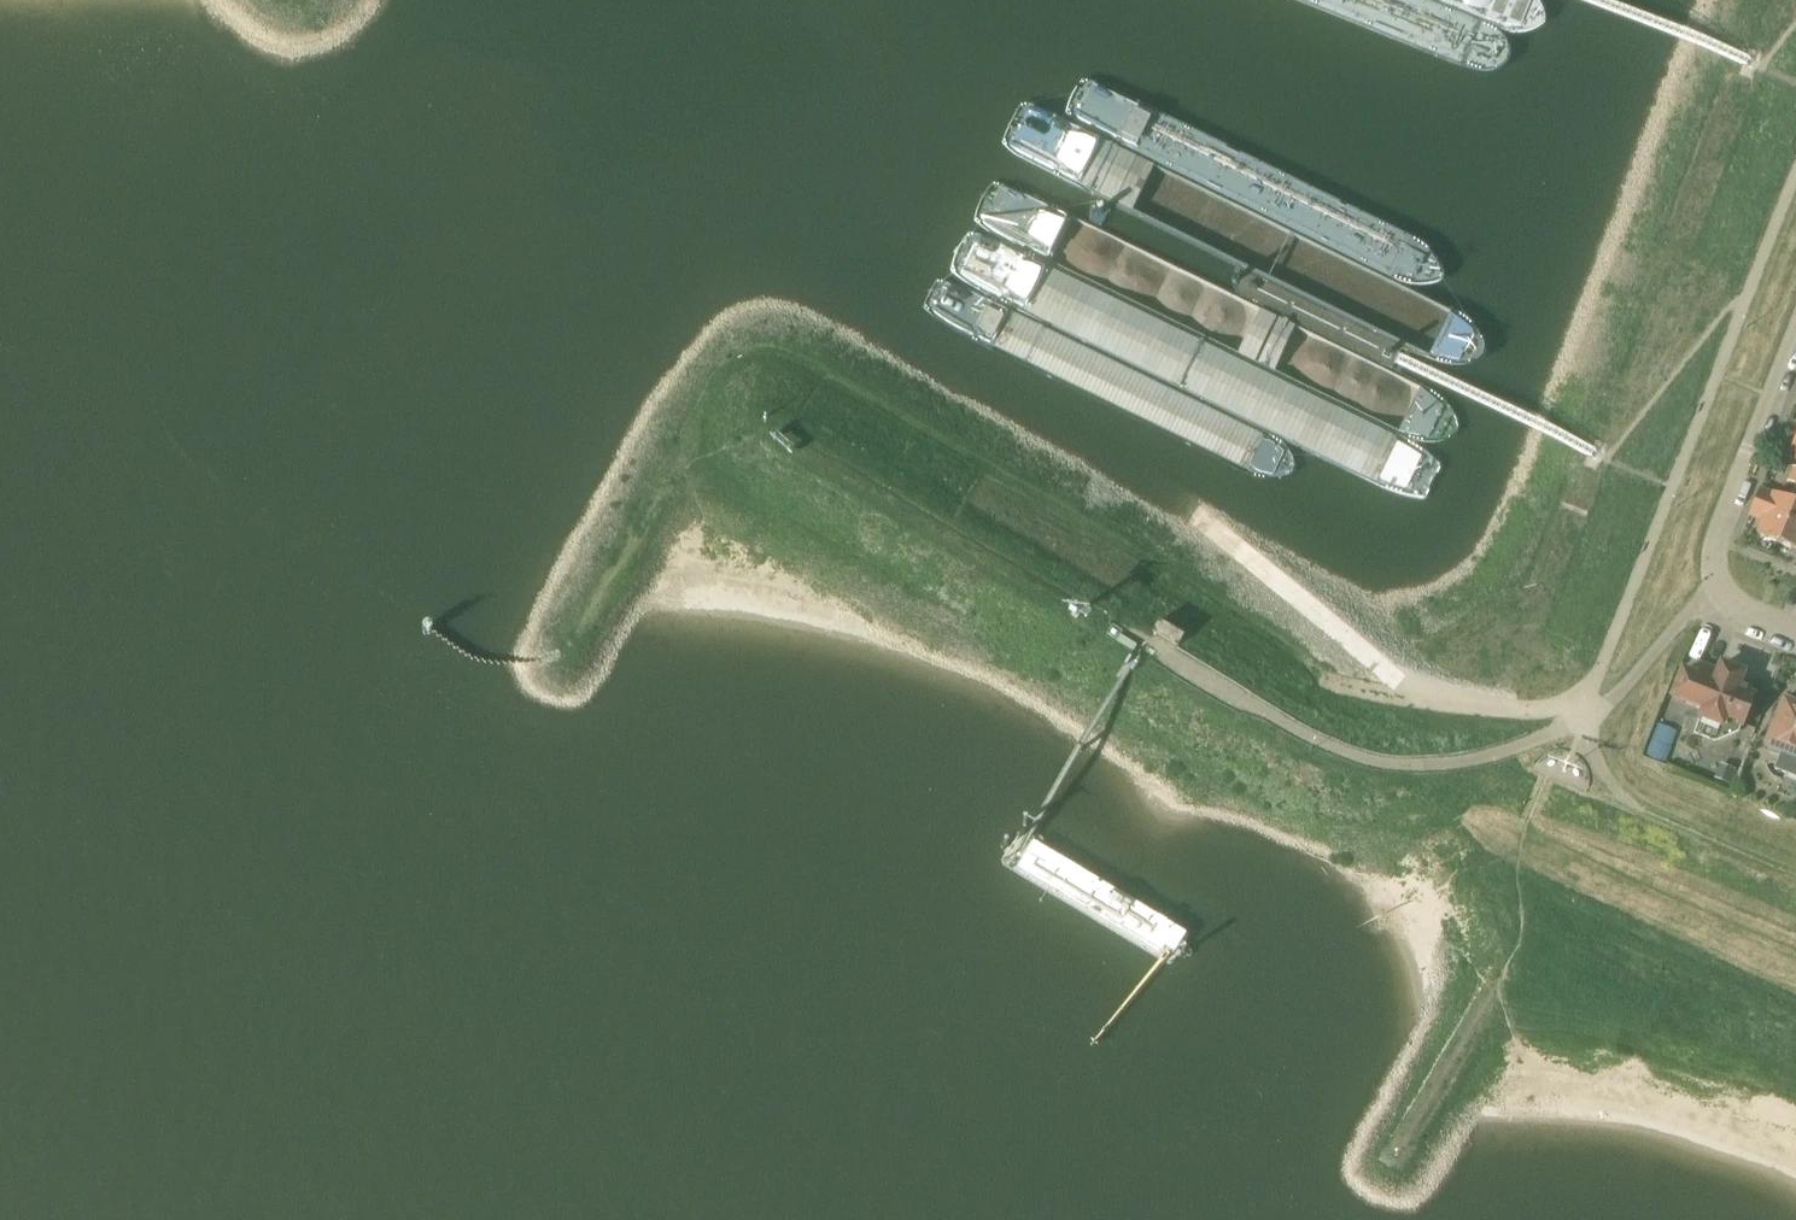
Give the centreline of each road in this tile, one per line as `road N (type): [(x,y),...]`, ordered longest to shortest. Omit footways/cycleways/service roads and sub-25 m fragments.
road 1 (track): [(593,610),(714,378),(732,358),(777,351),(806,357),(1065,511),(1343,687)]
road 2 (residential): [(1795,630),(1736,606),(1710,568),(1714,538),(1795,329)]

